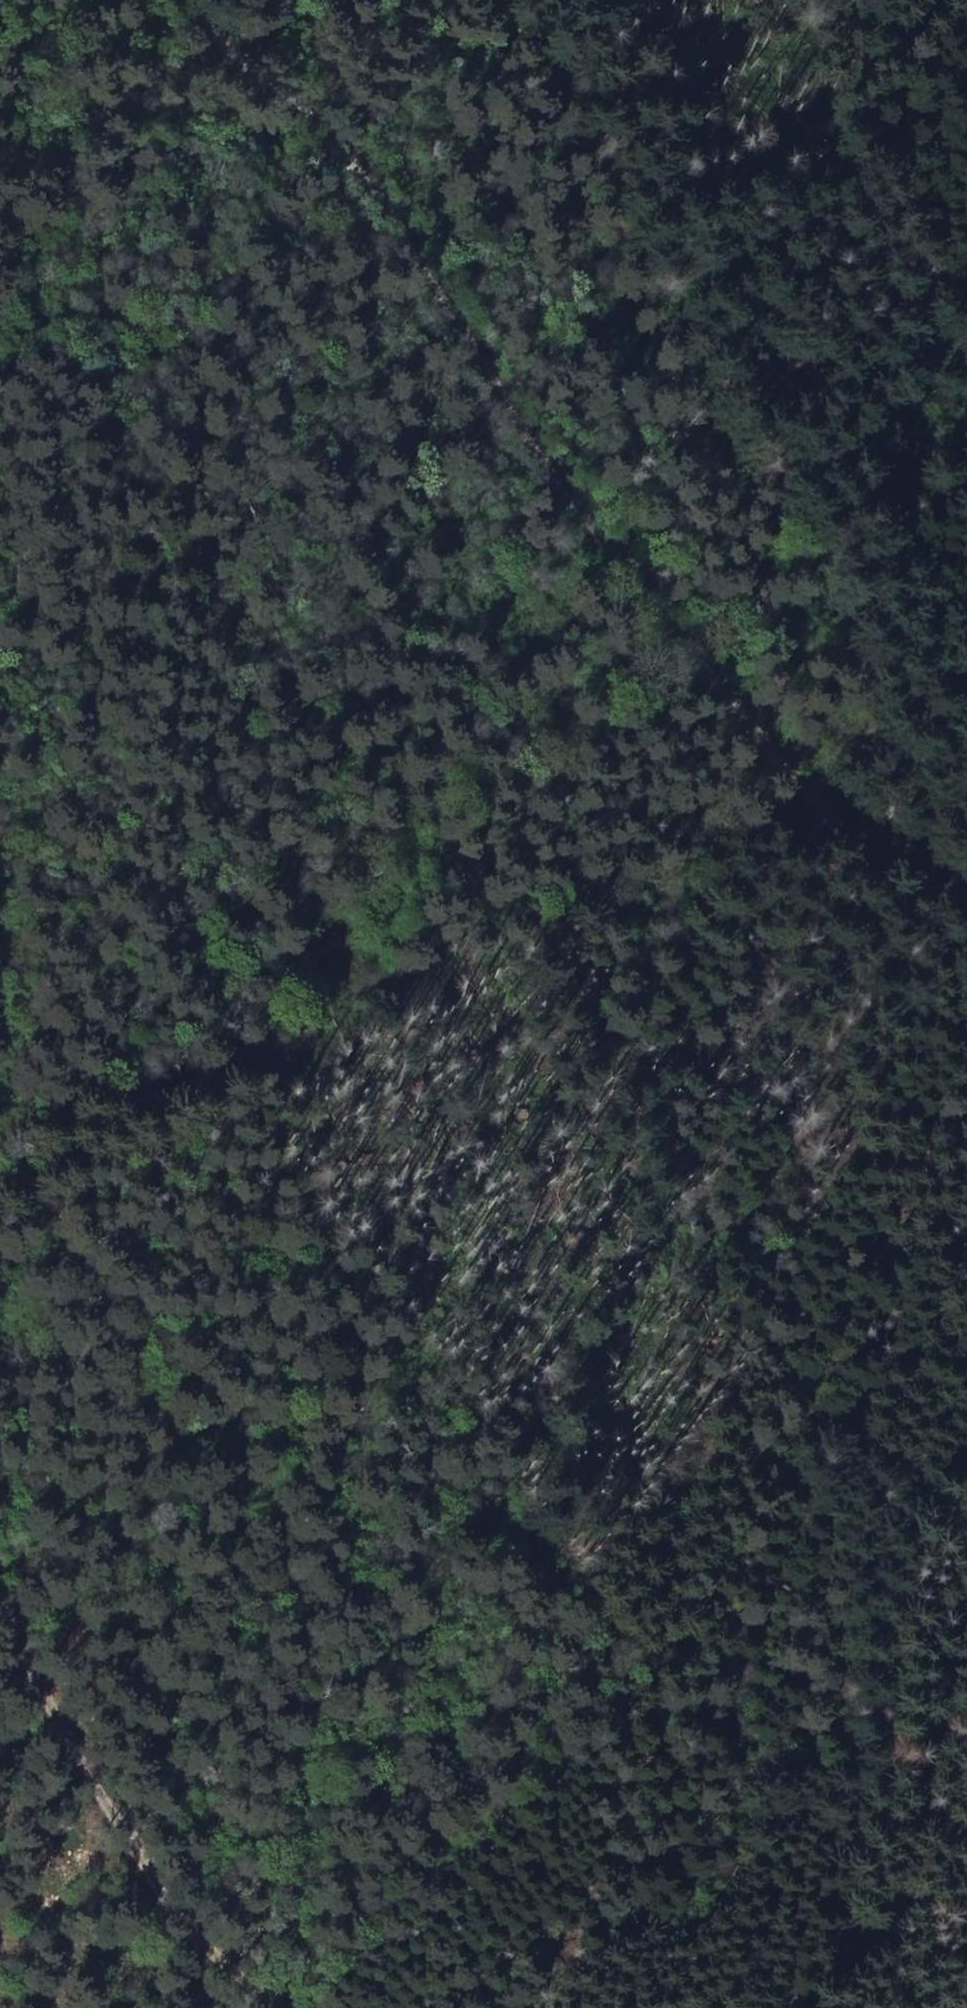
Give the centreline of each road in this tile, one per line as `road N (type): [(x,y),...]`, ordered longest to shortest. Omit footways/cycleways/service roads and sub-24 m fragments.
road 1 (track): [(966,888),(858,839),(818,808),(625,582),(372,181),(269,79),(168,0)]
road 2 (track): [(0,1543),(13,1586),(186,1893),(293,2007)]

